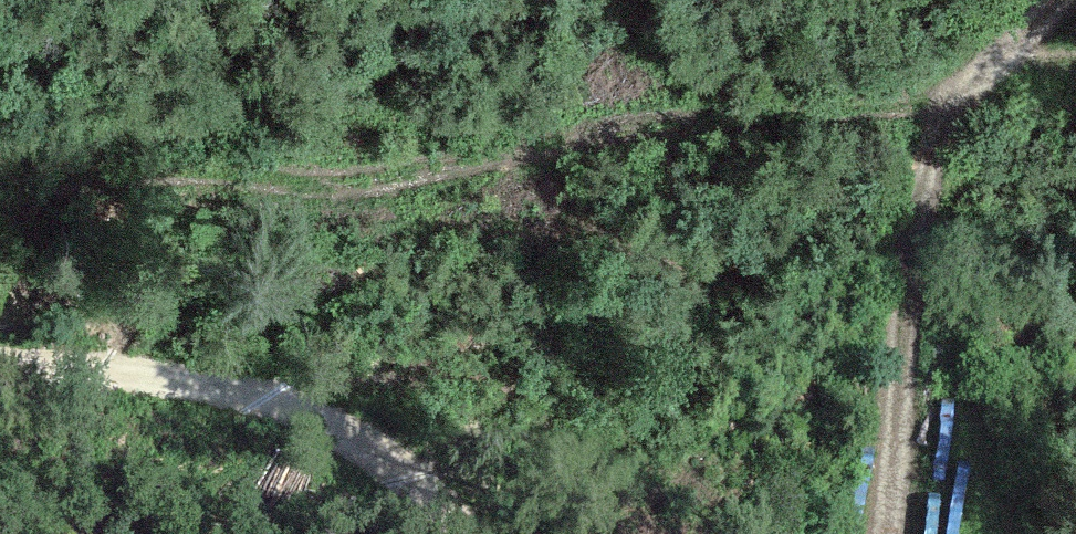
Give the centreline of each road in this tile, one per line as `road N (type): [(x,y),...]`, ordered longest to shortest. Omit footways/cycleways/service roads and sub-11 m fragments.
road 1 (track): [(1075,63),(278,168),(88,165),(0,196)]
road 2 (track): [(0,373),(76,374),(296,412),(403,475),(455,533)]
road 3 (track): [(911,283),(924,177),(973,72),(1053,0)]
road 4 (unclassified): [(886,533),(911,283)]

